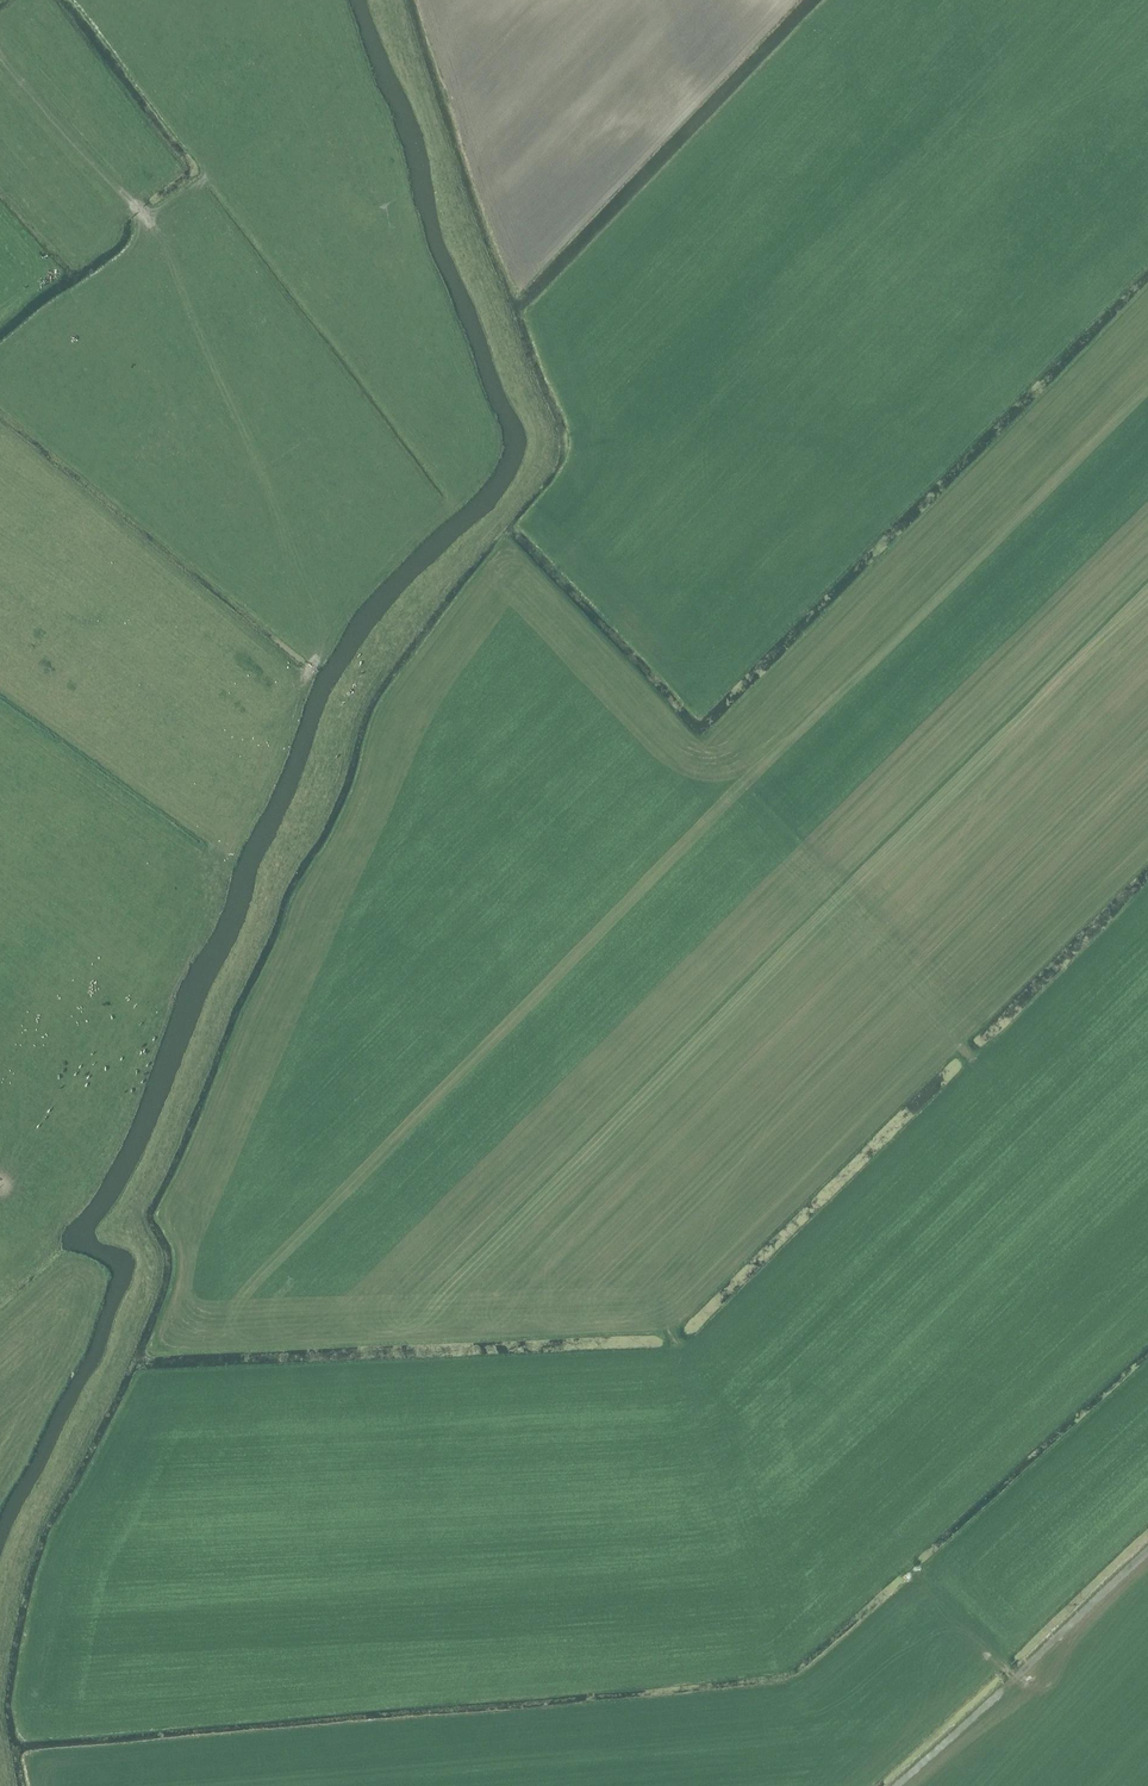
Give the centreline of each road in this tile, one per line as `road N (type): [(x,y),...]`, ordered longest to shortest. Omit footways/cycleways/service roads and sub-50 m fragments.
road 1 (track): [(295,687),(359,591),(428,521),(0,51)]
road 2 (track): [(428,521),(489,449),(324,0)]
road 3 (track): [(0,477),(295,687),(265,759)]

